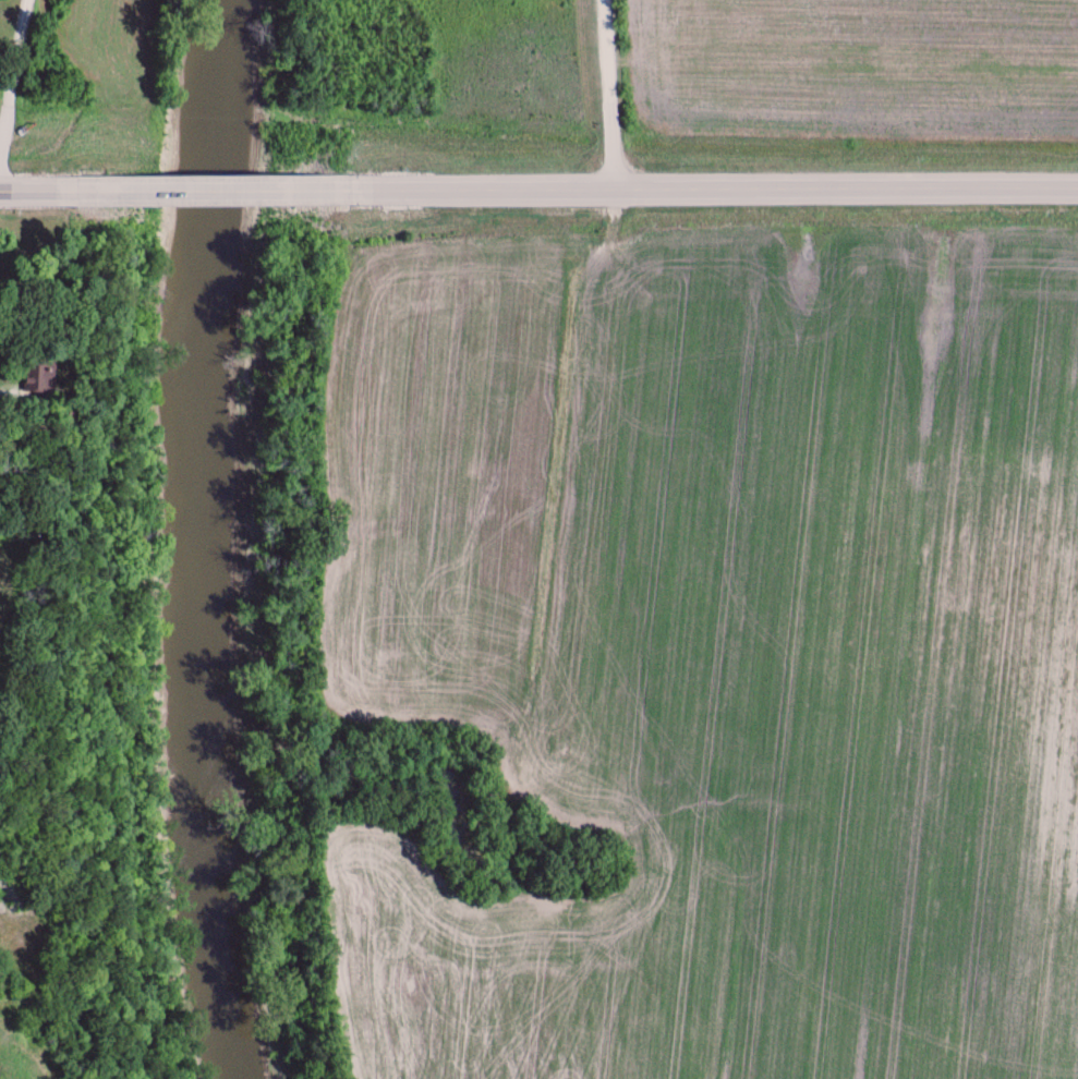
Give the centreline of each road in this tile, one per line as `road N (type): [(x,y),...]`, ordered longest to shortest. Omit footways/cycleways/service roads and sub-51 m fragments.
road 1 (secondary): [(1077,194),(373,192)]
road 2 (secondary): [(373,192),(70,193)]
road 3 (residential): [(0,167),(37,0)]

